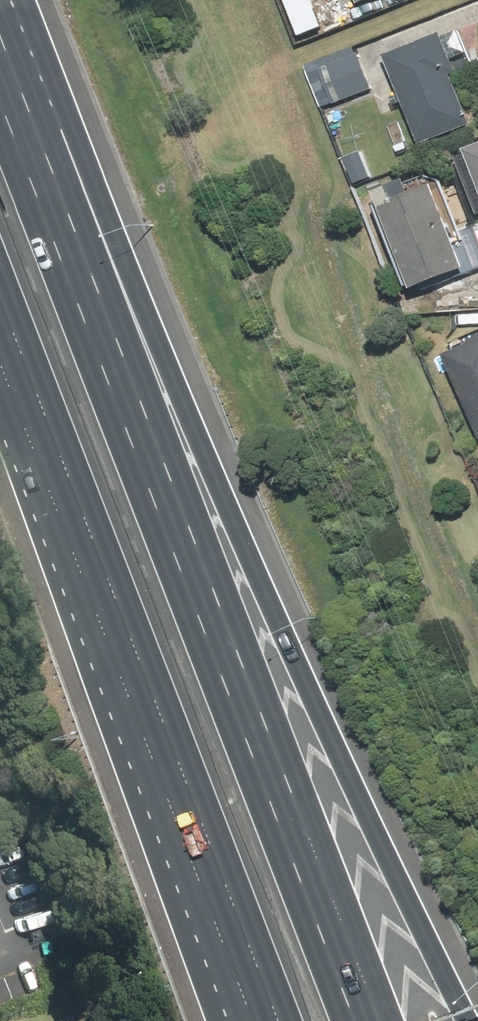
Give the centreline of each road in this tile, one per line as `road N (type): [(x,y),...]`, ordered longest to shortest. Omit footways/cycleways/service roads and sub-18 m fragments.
road 1 (motorway): [(0,23),(76,129),(262,587),(469,1020)]
road 2 (motorway): [(0,95),(366,1020)]
road 3 (motorway): [(160,717),(0,301)]
road 4 (motorway): [(278,1020),(160,717)]
road 5 (motorway): [(253,1020),(160,717)]

